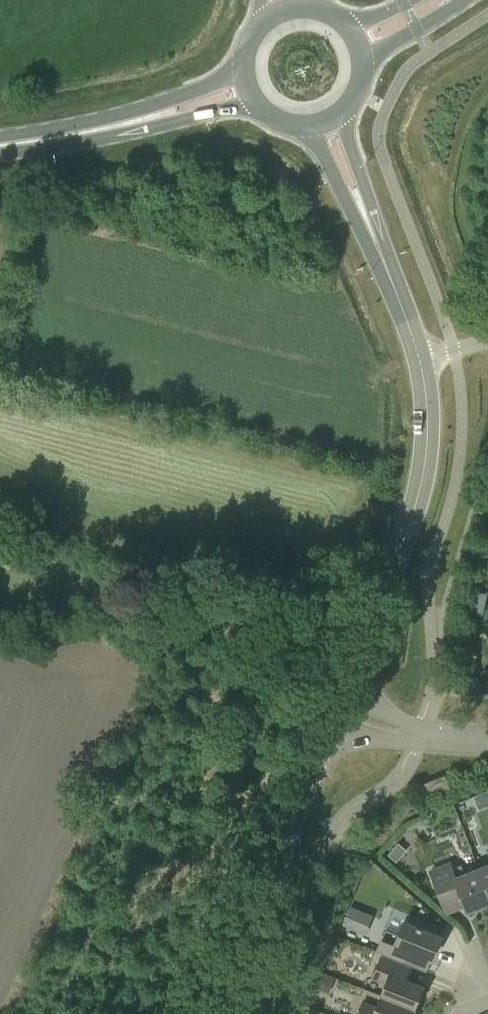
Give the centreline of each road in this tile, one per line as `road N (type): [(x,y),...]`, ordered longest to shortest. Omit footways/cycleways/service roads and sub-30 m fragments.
road 1 (tertiary): [(342,707),(422,501),(432,419),(423,362)]
road 2 (tertiary): [(215,1013),(342,707)]
road 3 (tertiary): [(423,362),(328,121)]
road 4 (primary): [(0,148),(95,133),(250,88)]
road 5 (residential): [(487,745),(419,735),(342,707)]

